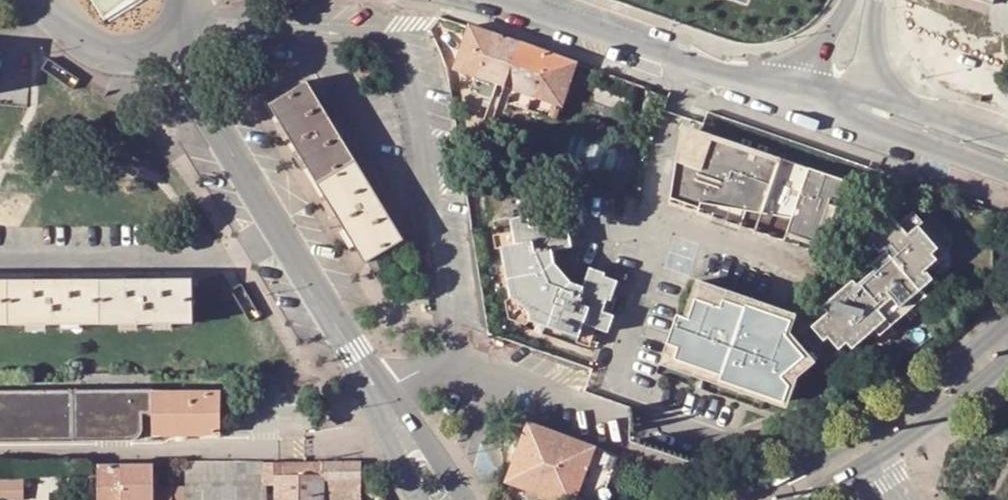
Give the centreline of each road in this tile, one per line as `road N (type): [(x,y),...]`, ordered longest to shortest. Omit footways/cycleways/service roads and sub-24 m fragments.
road 1 (tertiary): [(160,39),(379,393)]
road 2 (secondary): [(1007,325),(876,433),(732,499)]
road 3 (tertiary): [(776,87),(722,76),(516,0)]
road 4 (tertiary): [(837,103),(1007,179)]
road 5 (secondary): [(877,466),(1007,365)]
road 6 (tertiary): [(462,499),(422,436),(379,393)]
road 7 (residential): [(925,112),(903,95),(880,48),(879,0)]
road 8 (tertiary): [(55,0),(87,39),(137,50),(160,39)]

